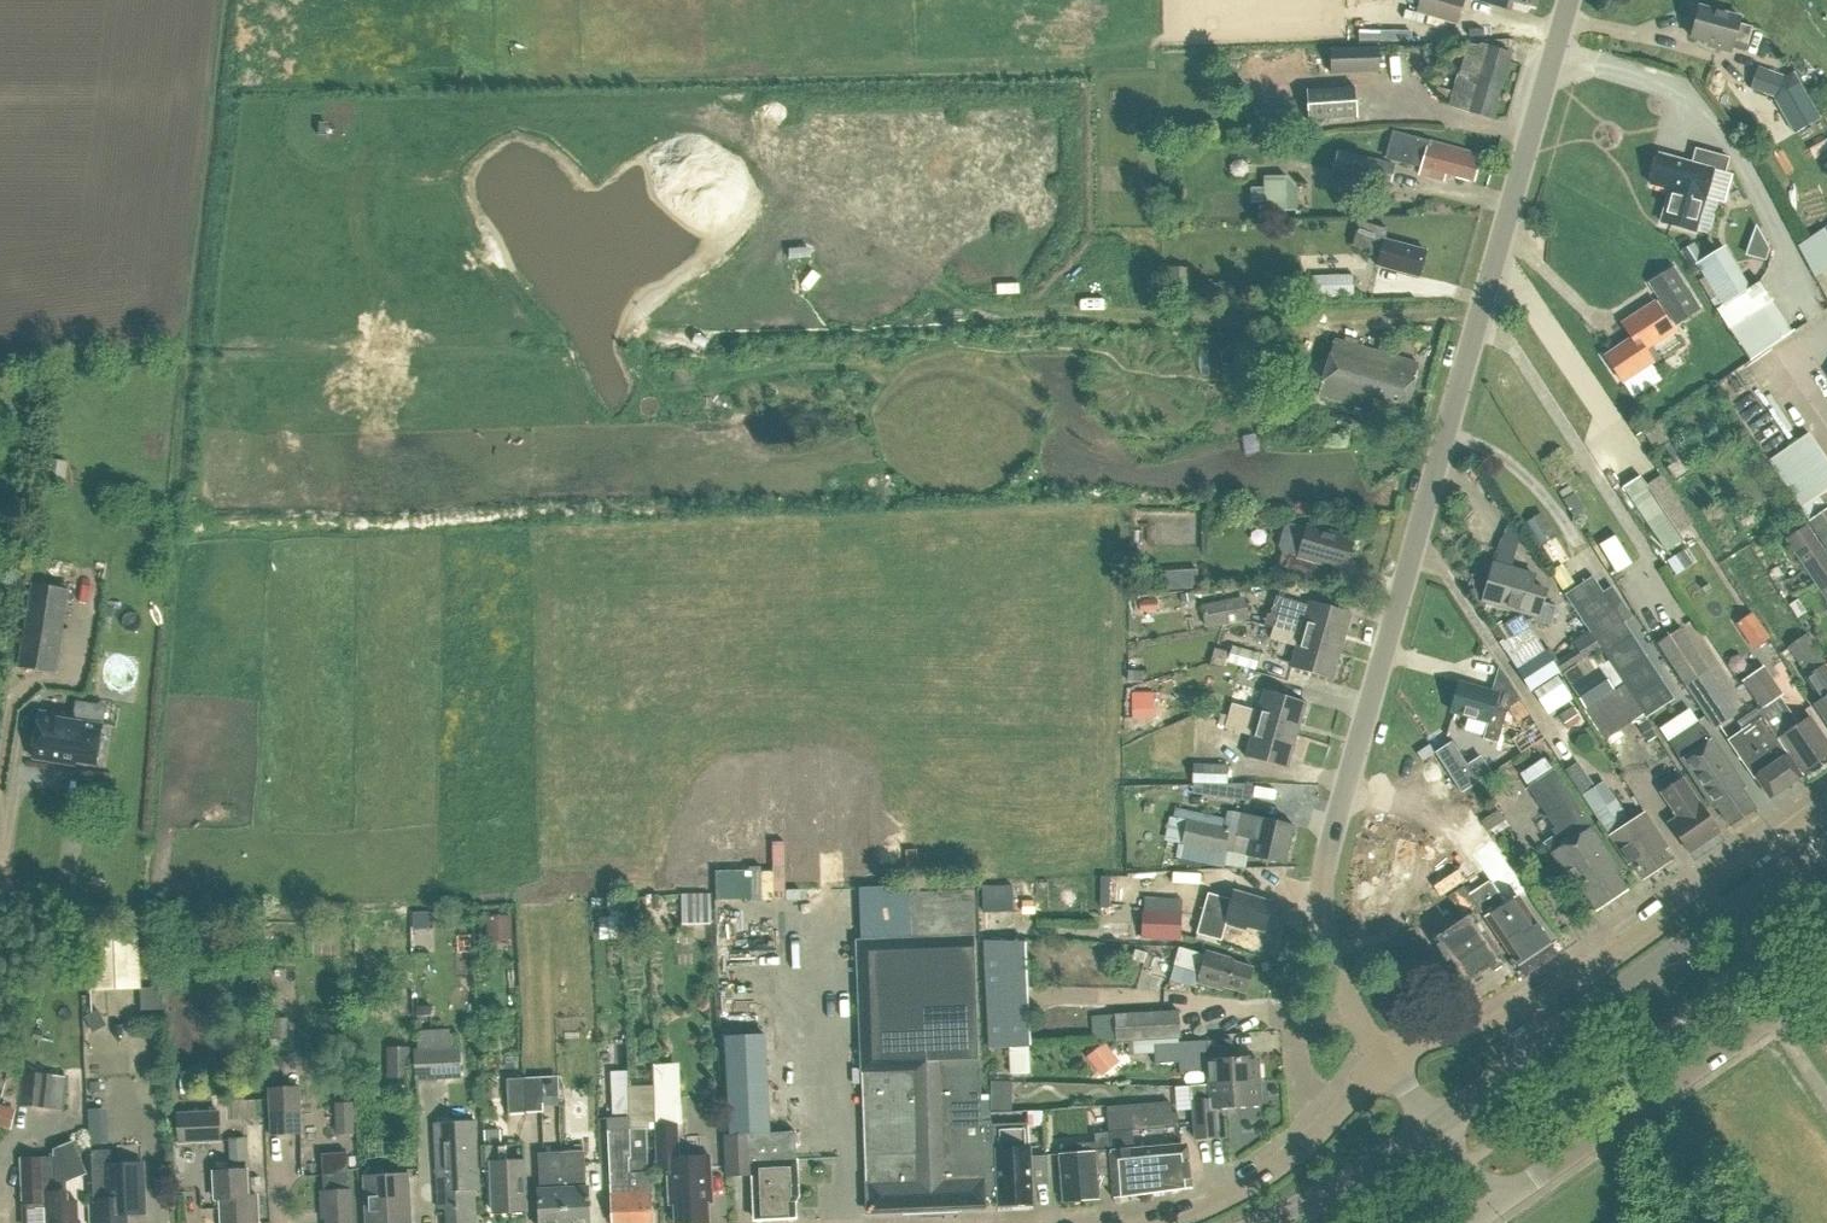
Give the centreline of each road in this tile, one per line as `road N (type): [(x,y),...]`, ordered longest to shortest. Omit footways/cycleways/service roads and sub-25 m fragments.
road 1 (unclassified): [(1349,1006),(1325,924),(1324,875),(1567,0)]
road 2 (residential): [(1382,1057),(1511,1013),(1826,801)]
road 3 (secondary): [(1434,1125),(1826,847)]
road 4 (residential): [(1487,1205),(1826,975)]
road 5 (secondary): [(1263,1222),(1302,1207),(1434,1125)]
road 6 (residential): [(1305,1142),(1294,1015),(1349,1006)]
road 7 (residential): [(1163,1222),(1259,1178),(1305,1142)]

